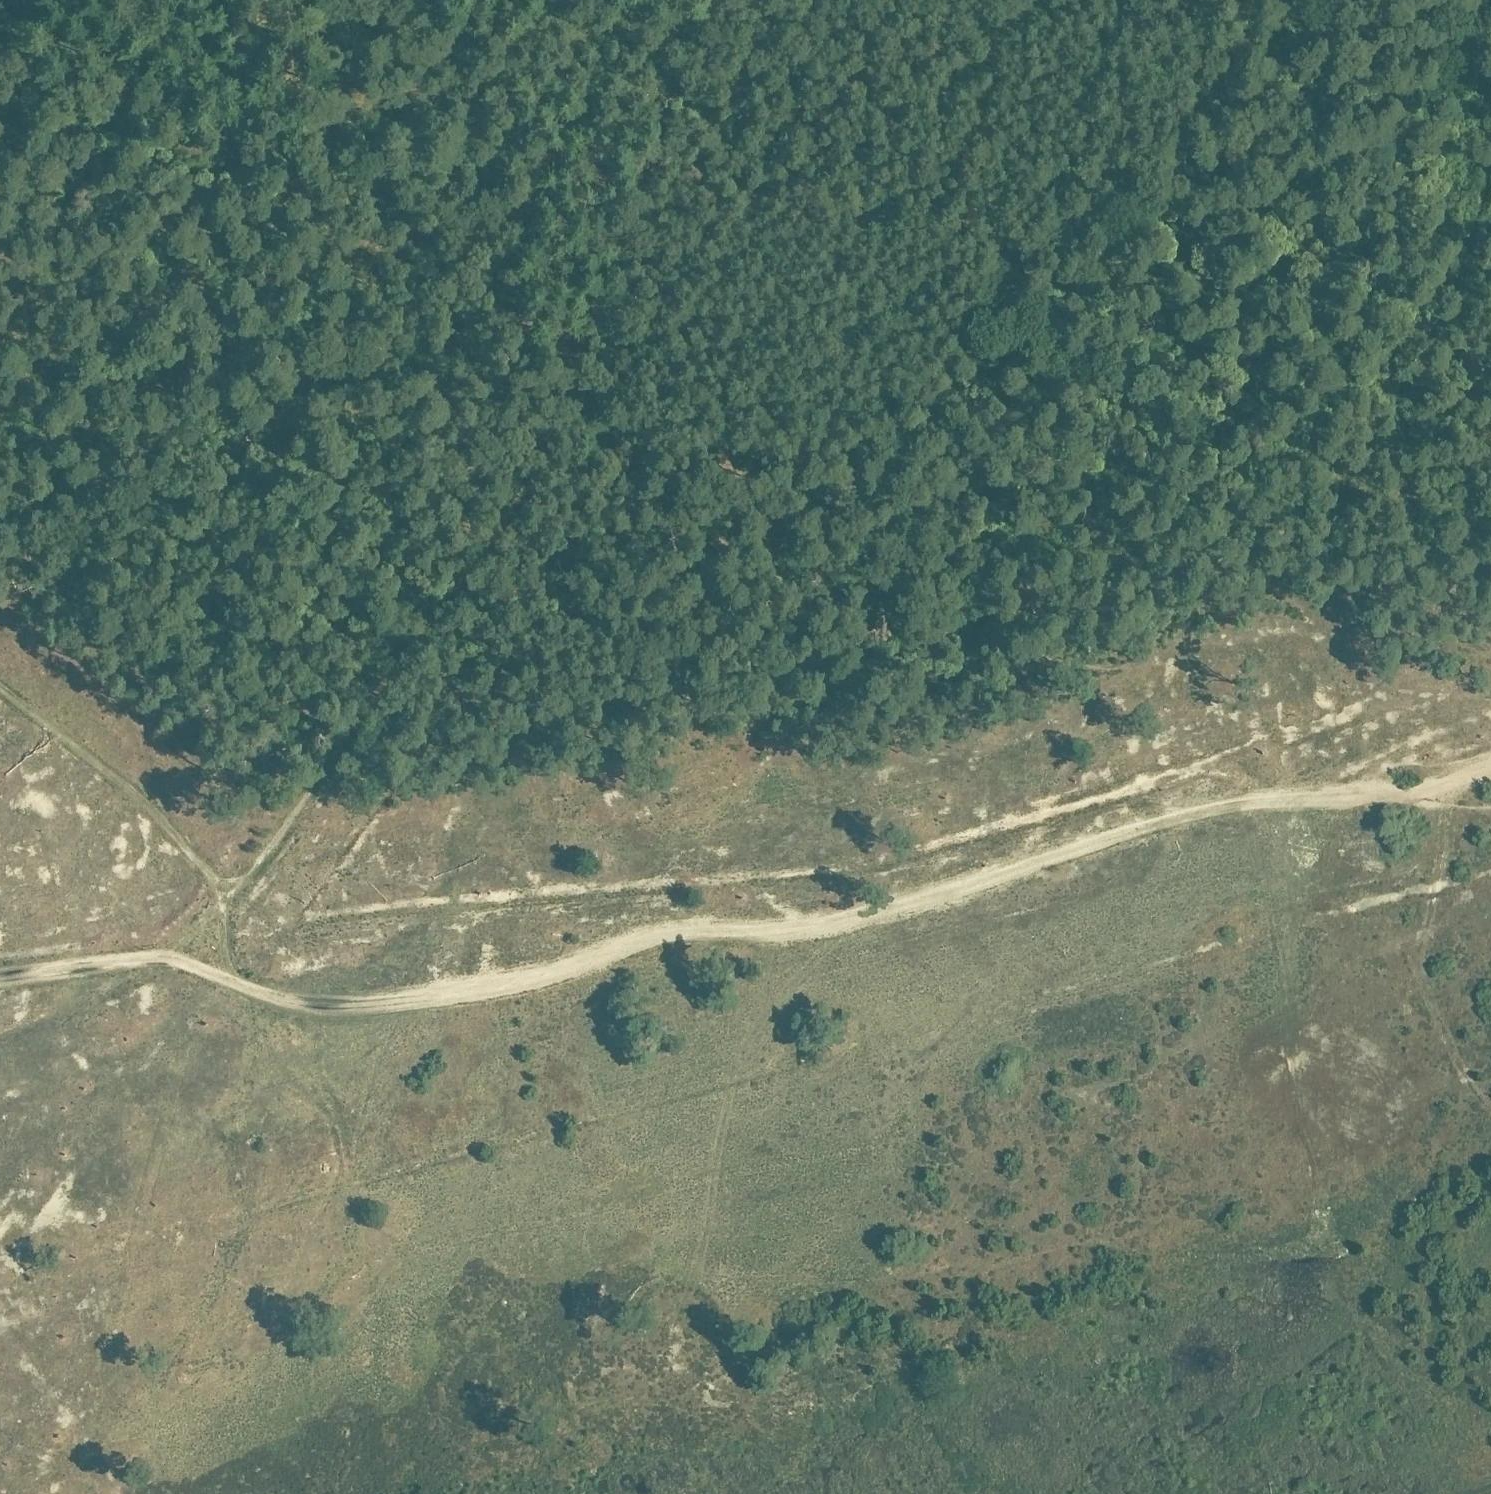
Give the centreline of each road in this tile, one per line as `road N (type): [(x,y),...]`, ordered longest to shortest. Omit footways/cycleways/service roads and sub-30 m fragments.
road 1 (track): [(1490,771),(1335,798),(1209,807),(836,924),(671,938),(461,992),(327,1007),(275,1000),(158,949),(0,981)]
road 2 (track): [(231,978),(227,914),(158,949)]

